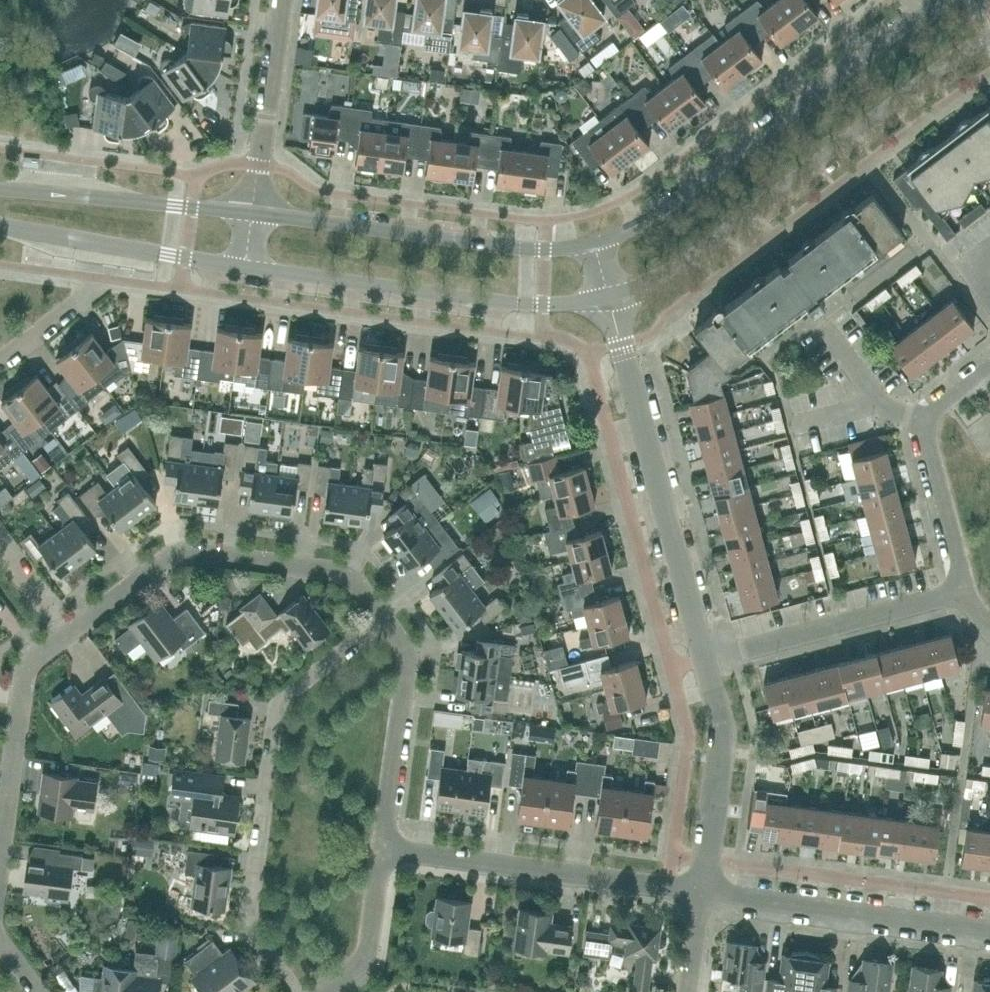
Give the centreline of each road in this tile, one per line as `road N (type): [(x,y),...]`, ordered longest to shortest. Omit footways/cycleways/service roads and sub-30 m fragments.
road 1 (residential): [(384,851),(408,657),(348,576),(185,552),(69,633)]
road 2 (tertiary): [(611,304),(706,250),(989,38)]
road 3 (tertiary): [(941,0),(649,221),(595,245)]
road 4 (residential): [(699,662),(611,304)]
road 5 (tertiary): [(247,270),(457,302),(611,304)]
road 6 (tertiary): [(595,245),(544,251),(254,213)]
road 7 (residential): [(703,895),(384,851)]
road 8 (residential): [(989,931),(703,895)]
road 9 (residential): [(699,662),(954,604)]
road 10 (tertiary): [(254,213),(0,188)]
road 11 (residential): [(69,633),(29,667),(0,867)]
road 12 (residential): [(703,895),(725,737),(699,662)]
road 13 (residential): [(254,213),(280,0)]
road 14 (residential): [(954,604),(920,470),(920,416)]
road 15 (residential): [(323,991),(369,959),(384,851)]
road 16 (residential): [(0,361),(84,297),(92,242)]
road 17 (tertiary): [(92,242),(247,270)]

